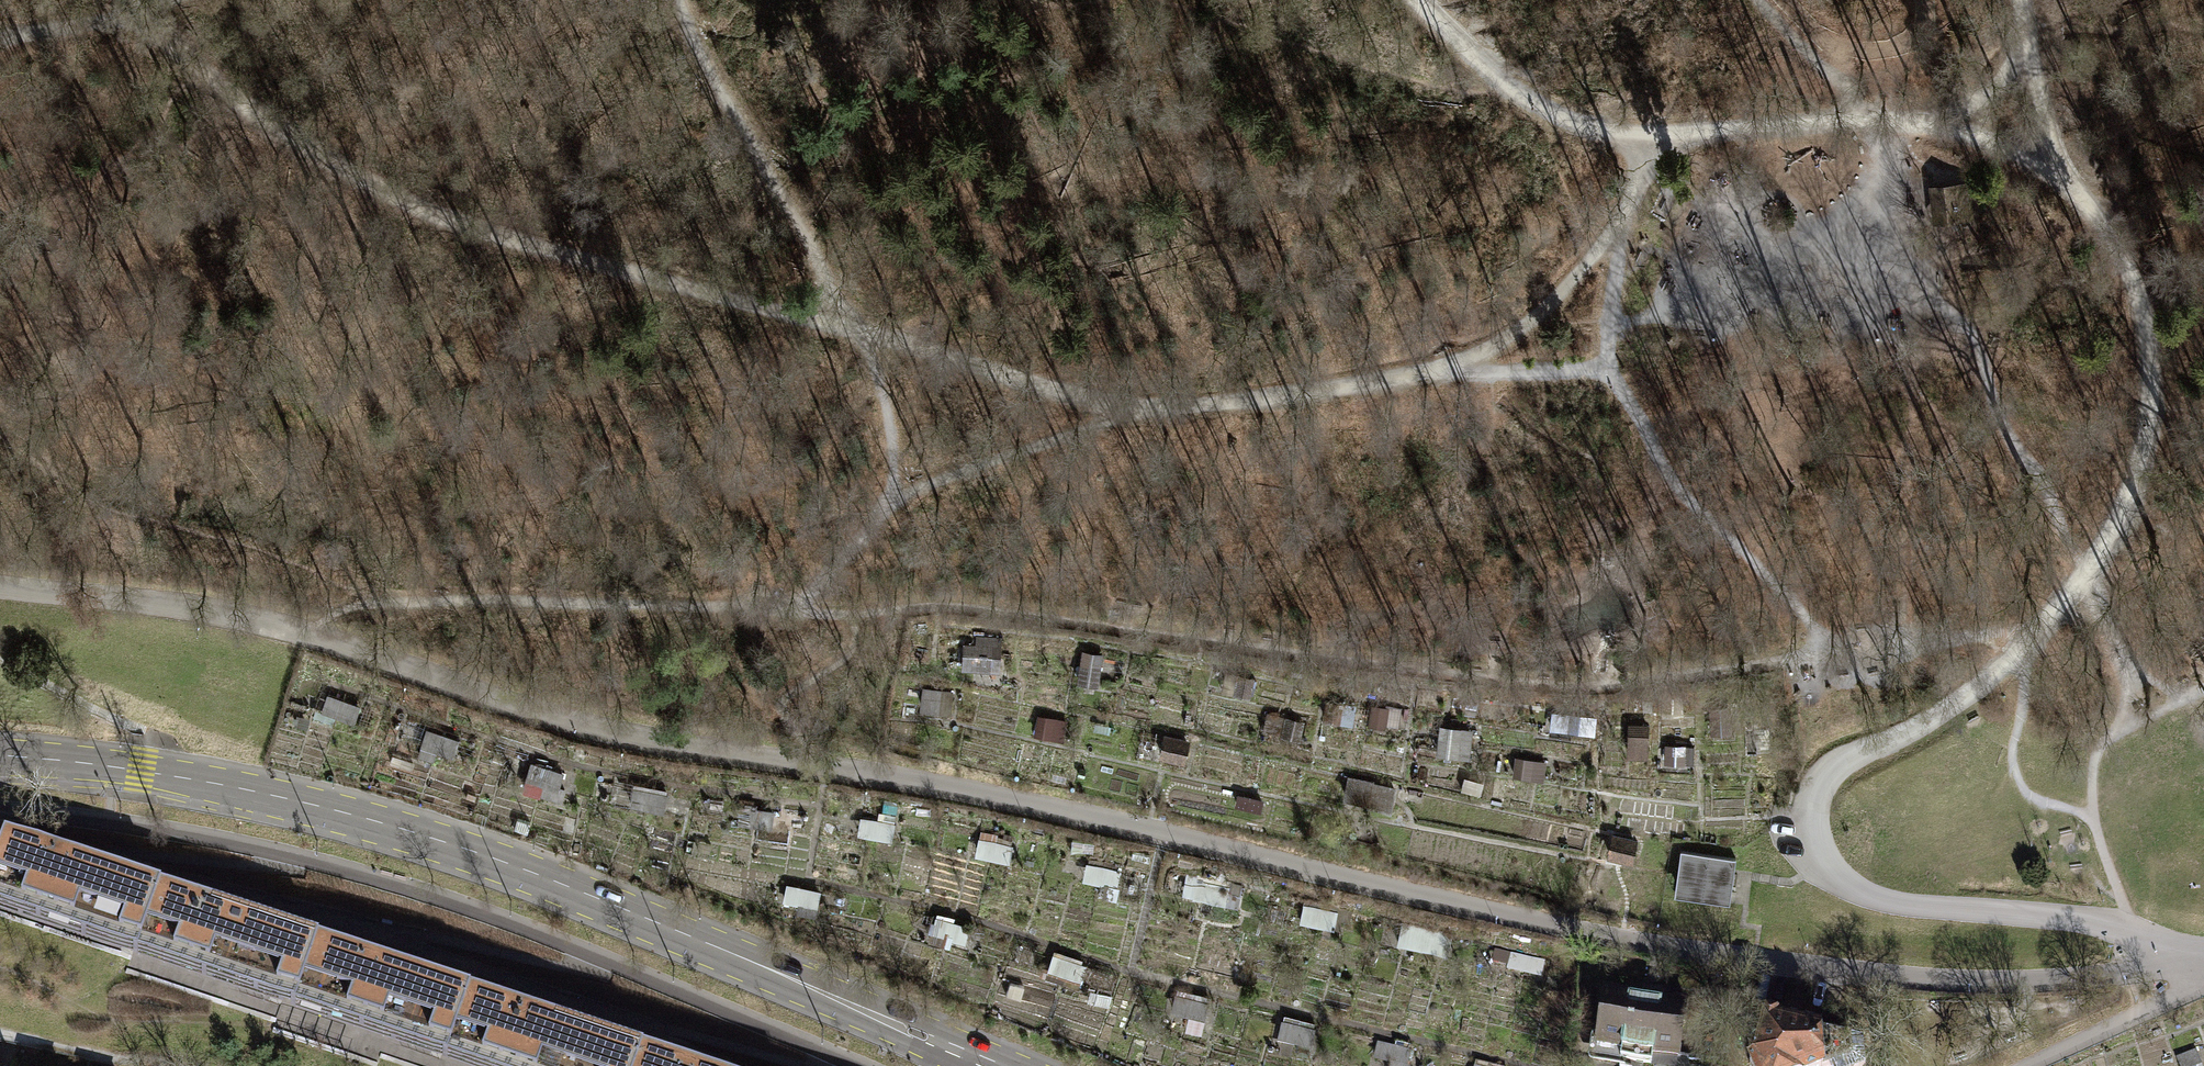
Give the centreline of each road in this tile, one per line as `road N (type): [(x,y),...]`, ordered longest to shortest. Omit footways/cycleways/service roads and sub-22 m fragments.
road 1 (track): [(1671,133),(1620,227),(1520,329),(1456,369),(1130,411),(503,238),(389,195),(295,138),(124,0)]
road 2 (track): [(1912,649),(1601,686),(1442,675),(938,608),(854,614),(372,599),(334,608),(316,634)]
road 3 (tertiary): [(991,1065),(539,873),(311,803),(137,770),(0,759)]
road 4 (residential): [(2004,667),(1939,716),(1828,777),(1814,822),(1825,864),(1876,899),(2105,924),(2144,937),(2181,964)]
road 5 (residential): [(2181,964),(2027,982),(1937,980),(1671,945)]
road 6 (track): [(1828,654),(1812,624),(1698,510),(1607,371),(1620,227)]
road 7 (track): [(2063,531),(2048,488),(2004,425),(1974,325),(1871,240),(1894,122)]
road 8 (track): [(2057,174),(2118,242),(2136,280),(2155,382),(2140,474),(2086,577)]
road 9 (track): [(1130,411),(900,500),(796,611)]
road 10 (track): [(684,0),(704,60),(859,332)]
road 11 (track): [(1415,0),(1518,98),(1595,128),(1671,133)]
road 12 (track): [(1871,240),(1620,227)]
road 13 (track): [(2017,633),(2027,642),(2013,757),(2019,783),(2038,801),(2093,815)]
road 14 (track): [(2129,930),(2093,815),(2095,755),(2119,733)]
road 15 (track): [(1671,133),(1876,122)]
road 16 (track): [(0,38),(189,0)]
road 17 (track): [(1876,122),(1953,131),(2057,174)]
road 18 (track): [(2020,0),(2057,174)]
road 19 (track): [(900,500),(890,420),(859,332)]
road 20 (track): [(1754,0),(1876,122)]
road 21 (track): [(1607,371),(1456,369)]
road 22 (track): [(1953,131),(2027,28)]
road 23 (track): [(2086,577),(2004,667)]

